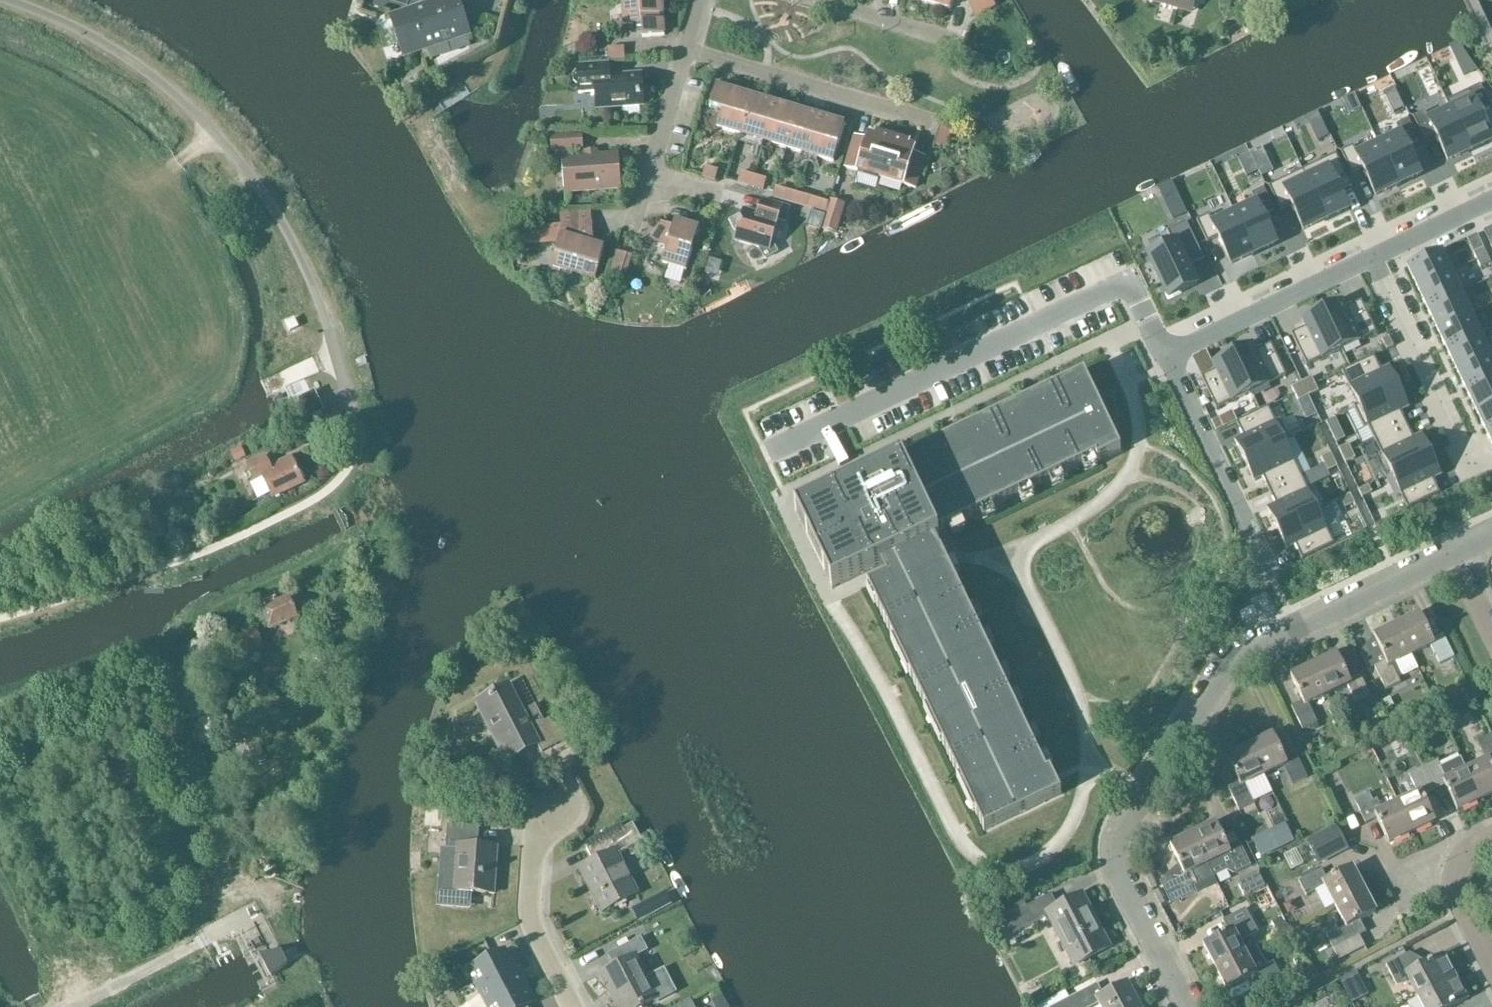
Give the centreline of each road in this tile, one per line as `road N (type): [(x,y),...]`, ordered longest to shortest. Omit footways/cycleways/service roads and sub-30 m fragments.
road 1 (unclassified): [(1188,1006),(1116,869),(1121,829),(1230,661),(1453,550)]
road 2 (residential): [(1273,579),(1167,356),(1372,258)]
road 3 (unclassified): [(925,121),(684,58)]
road 4 (unclassified): [(569,1006),(519,910),(516,865),(547,785)]
road 5 (residential): [(1372,258),(1474,470)]
road 6 (residential): [(640,219),(684,58)]
road 7 (unclassified): [(1491,965),(1455,880),(1471,848),(1491,837)]
road 8 (residential): [(943,39),(813,0)]
road 9 (residential): [(1372,258),(1491,200)]

